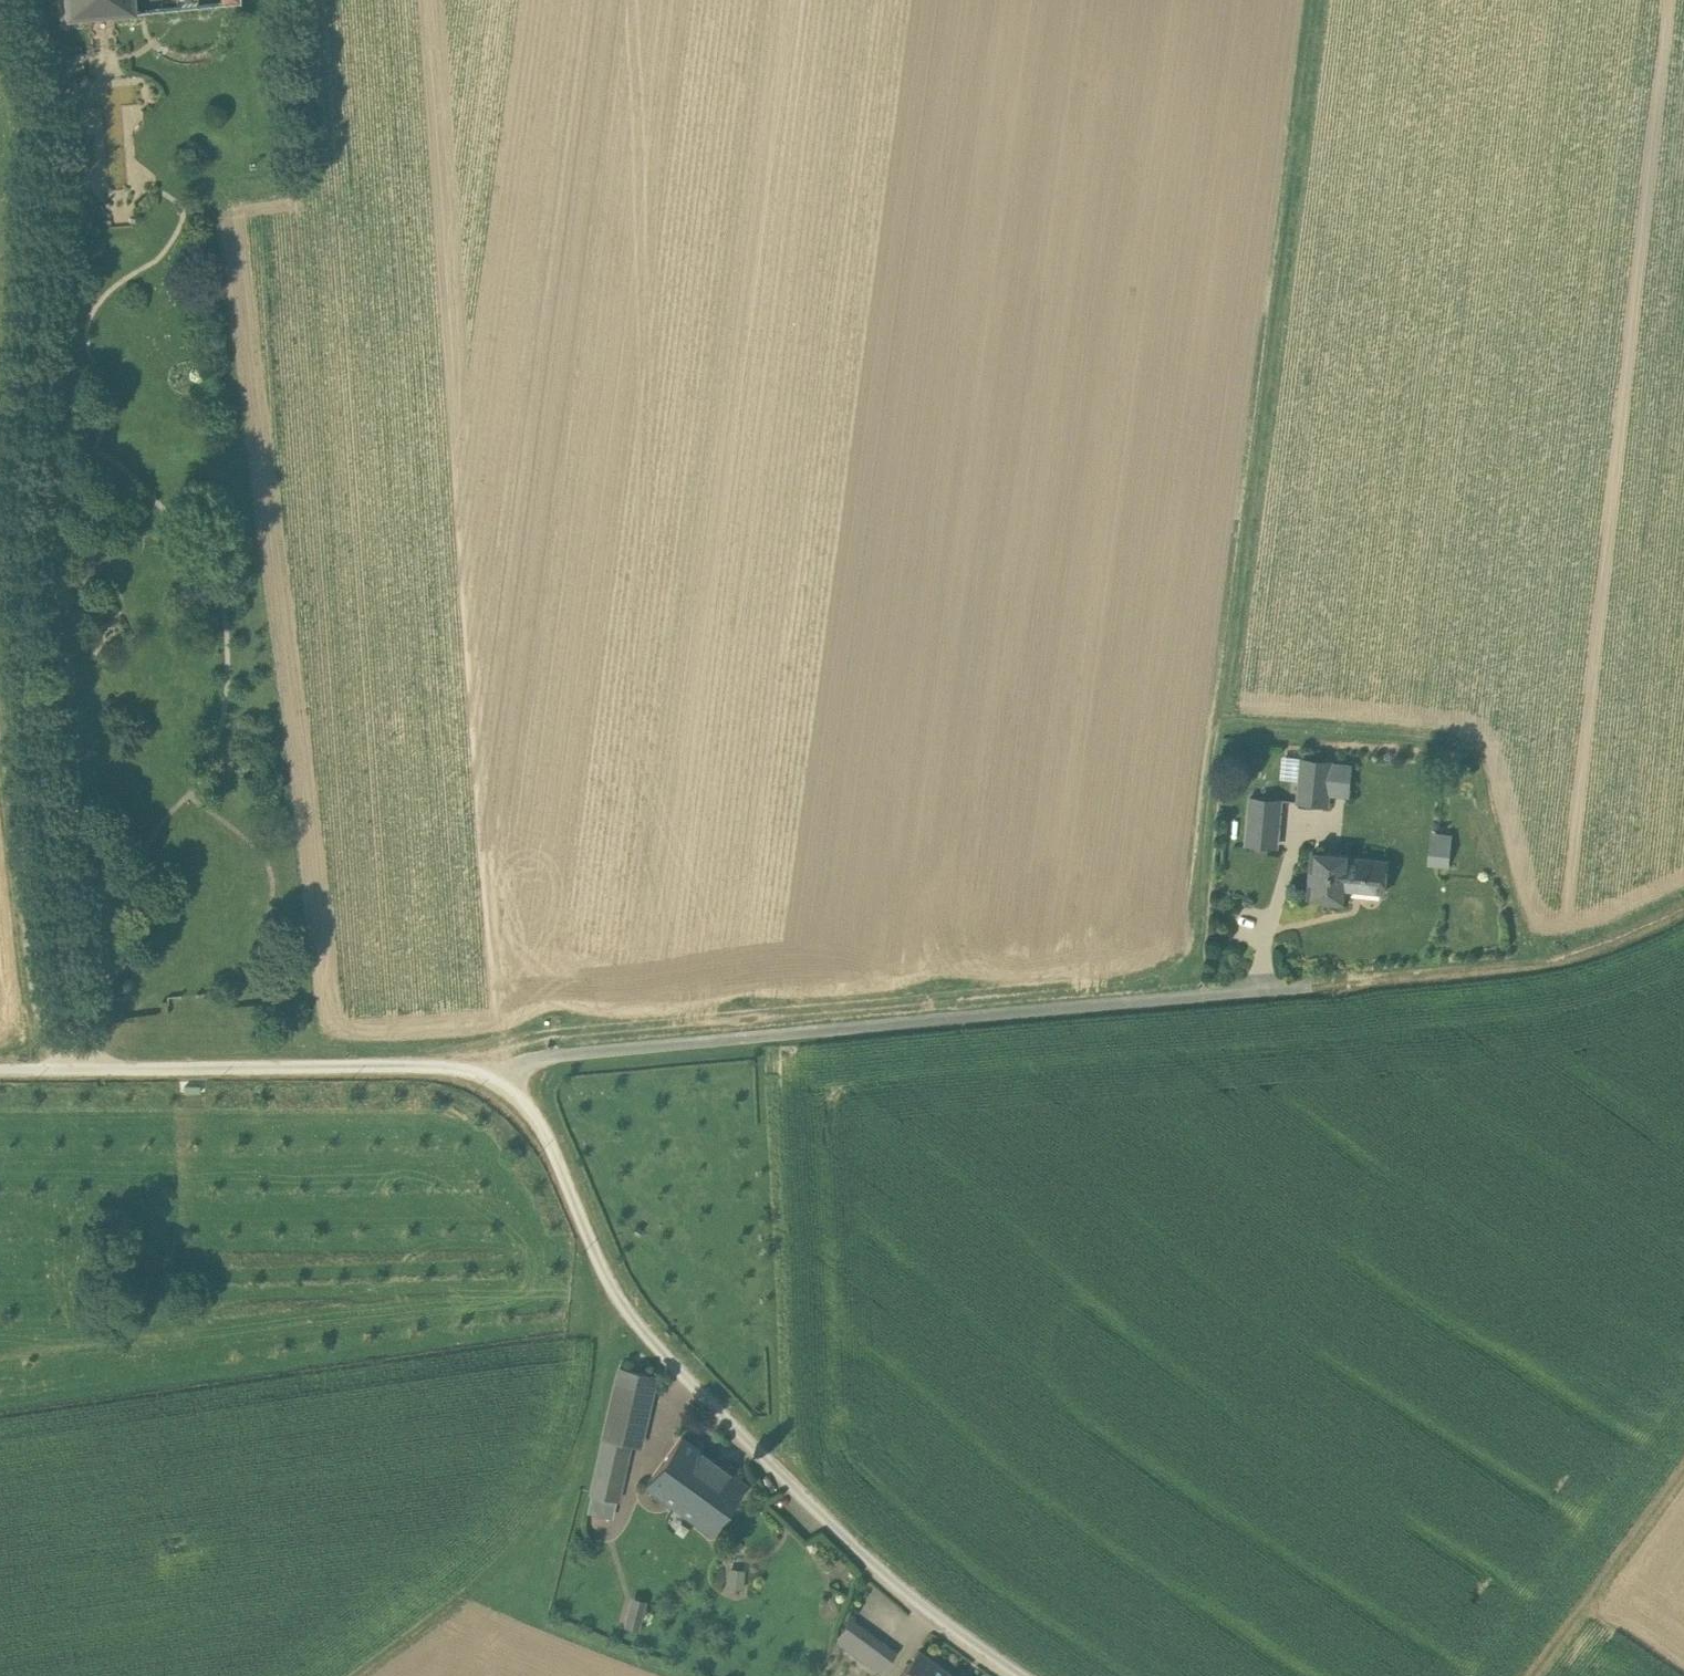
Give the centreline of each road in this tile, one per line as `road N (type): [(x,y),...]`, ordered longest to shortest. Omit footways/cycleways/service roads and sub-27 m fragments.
road 1 (track): [(1186,999),(1317,0)]
road 2 (unclassified): [(498,1083),(536,1059),(1303,988)]
road 3 (unclassified): [(1026,1675),(921,1602),(660,1348),(605,1277),(544,1128),(498,1083)]
road 4 (unclassified): [(498,1083),(446,1068),(0,1069)]
road 5 (track): [(51,1069),(25,900),(0,620)]
road 6 (track): [(1303,988),(1530,969),(1606,955),(1683,906)]
road 7 (track): [(1531,1675),(1683,1470)]
road 8 (track): [(0,460),(12,246)]

